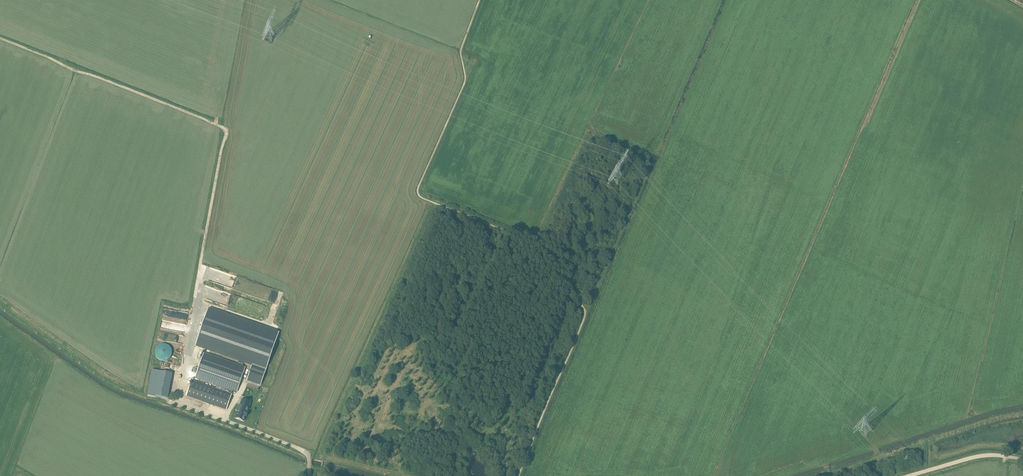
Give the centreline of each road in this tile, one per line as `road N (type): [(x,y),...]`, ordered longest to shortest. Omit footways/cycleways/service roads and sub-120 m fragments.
road 1 (track): [(518,475),(586,312),(536,240),(418,194),(465,82),(460,52),(479,0)]
road 2 (track): [(178,406),(226,130),(0,38)]
road 3 (unclassified): [(310,475),(302,451),(178,406)]

